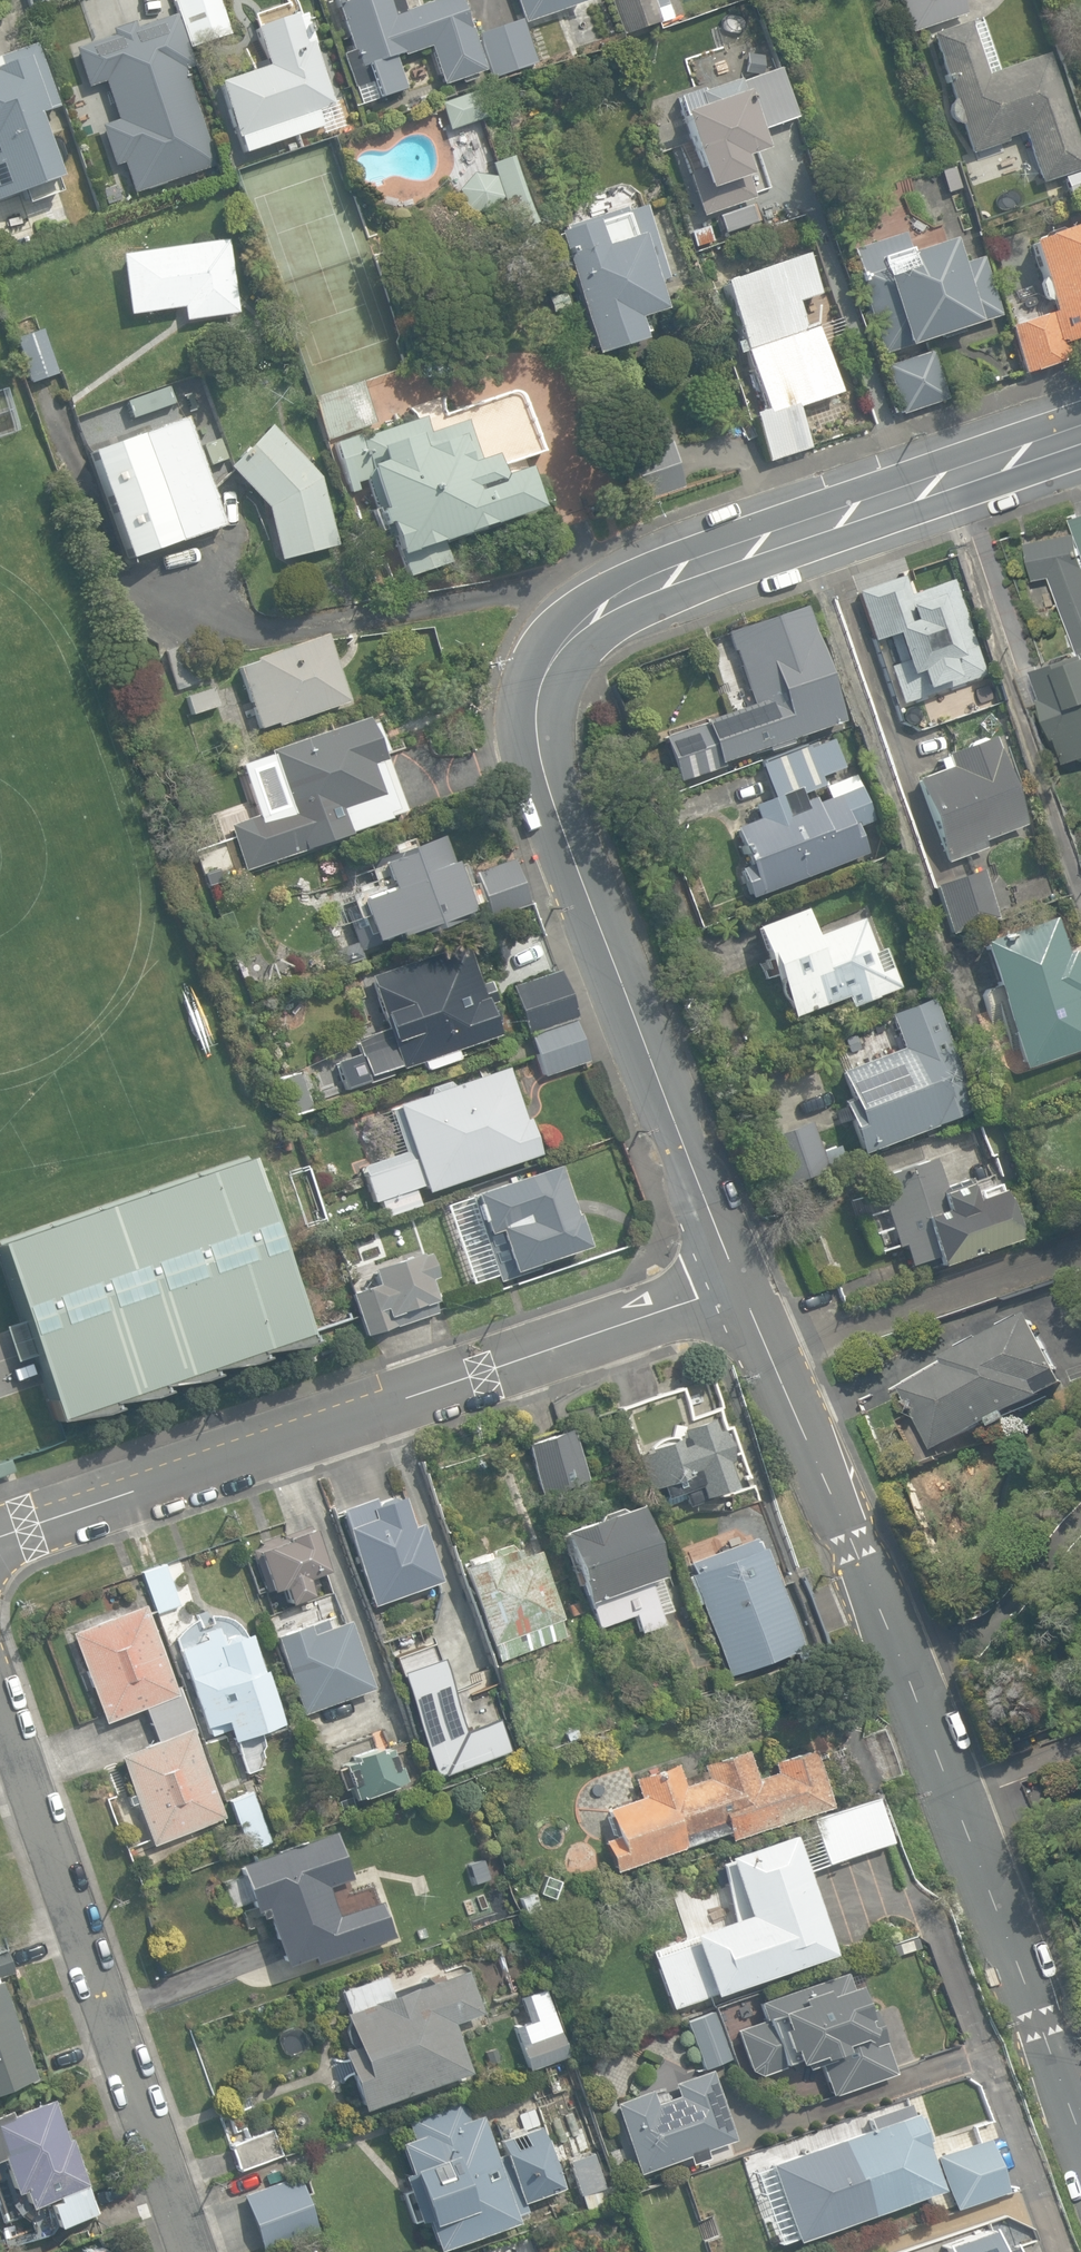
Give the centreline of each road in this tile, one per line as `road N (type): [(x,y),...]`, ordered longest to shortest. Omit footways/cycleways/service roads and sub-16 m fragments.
road 1 (tertiary): [(1080,434),(618,598),(581,621),(545,666),(536,712),(546,784),(737,1284)]
road 2 (tertiary): [(737,1284),(854,1545),(1080,2135)]
road 3 (residential): [(737,1284),(0,1536)]
road 4 (residential): [(0,1696),(193,2251)]

